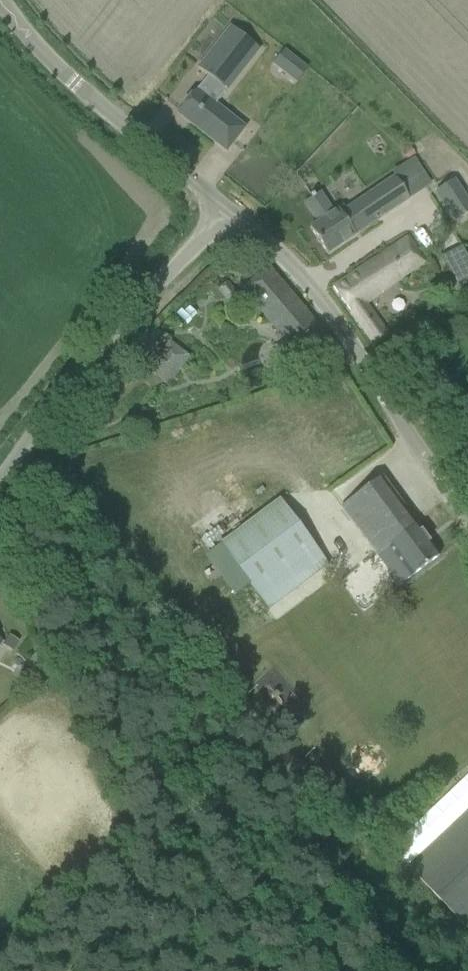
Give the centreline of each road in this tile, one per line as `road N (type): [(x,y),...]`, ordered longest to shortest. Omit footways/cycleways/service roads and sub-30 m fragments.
road 1 (unclassified): [(467,476),(308,279),(211,194)]
road 2 (unclassified): [(211,194),(0,467)]
road 3 (unclassified): [(211,194),(16,0)]

